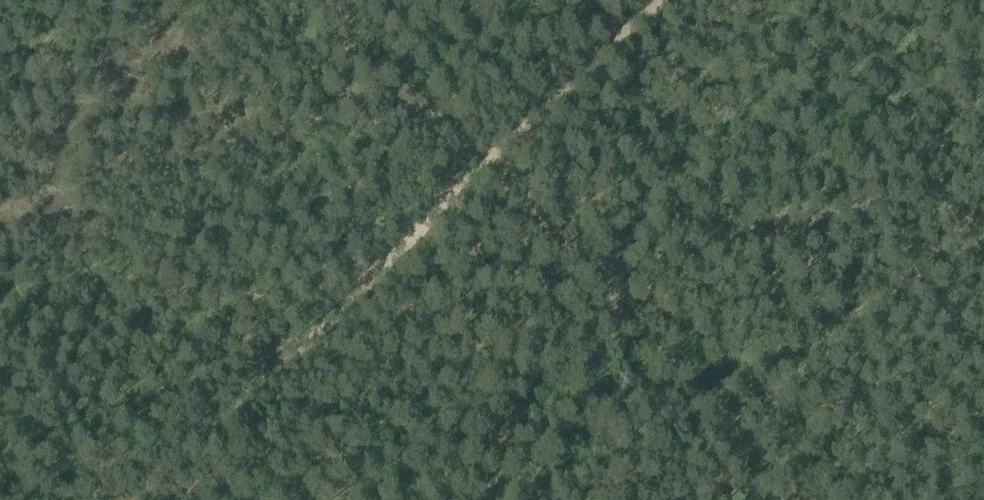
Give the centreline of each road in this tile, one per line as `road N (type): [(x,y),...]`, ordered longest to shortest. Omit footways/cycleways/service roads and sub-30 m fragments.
road 1 (track): [(110,499),(463,171)]
road 2 (track): [(463,171),(767,499)]
road 3 (track): [(463,171),(655,0)]
road 4 (track): [(309,0),(463,171)]

